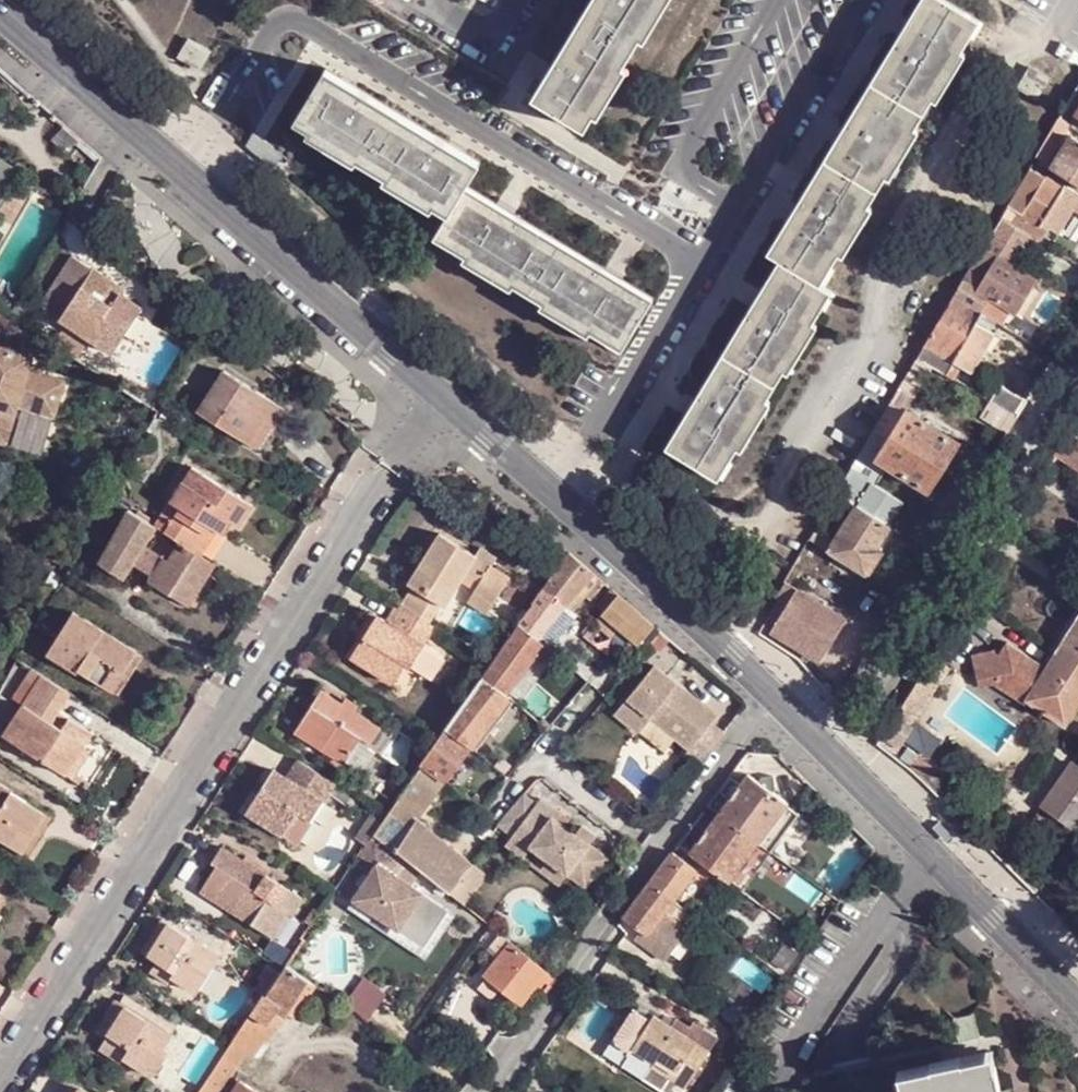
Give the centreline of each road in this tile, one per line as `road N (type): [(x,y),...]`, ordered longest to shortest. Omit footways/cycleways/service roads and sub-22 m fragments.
road 1 (residential): [(442,392),(0,1081)]
road 2 (residential): [(0,11),(442,392)]
road 3 (residential): [(782,703),(491,1091)]
road 4 (residential): [(838,756),(1077,362)]
road 5 (residential): [(442,392),(782,703)]
road 6 (residential): [(838,756),(1077,1004)]

